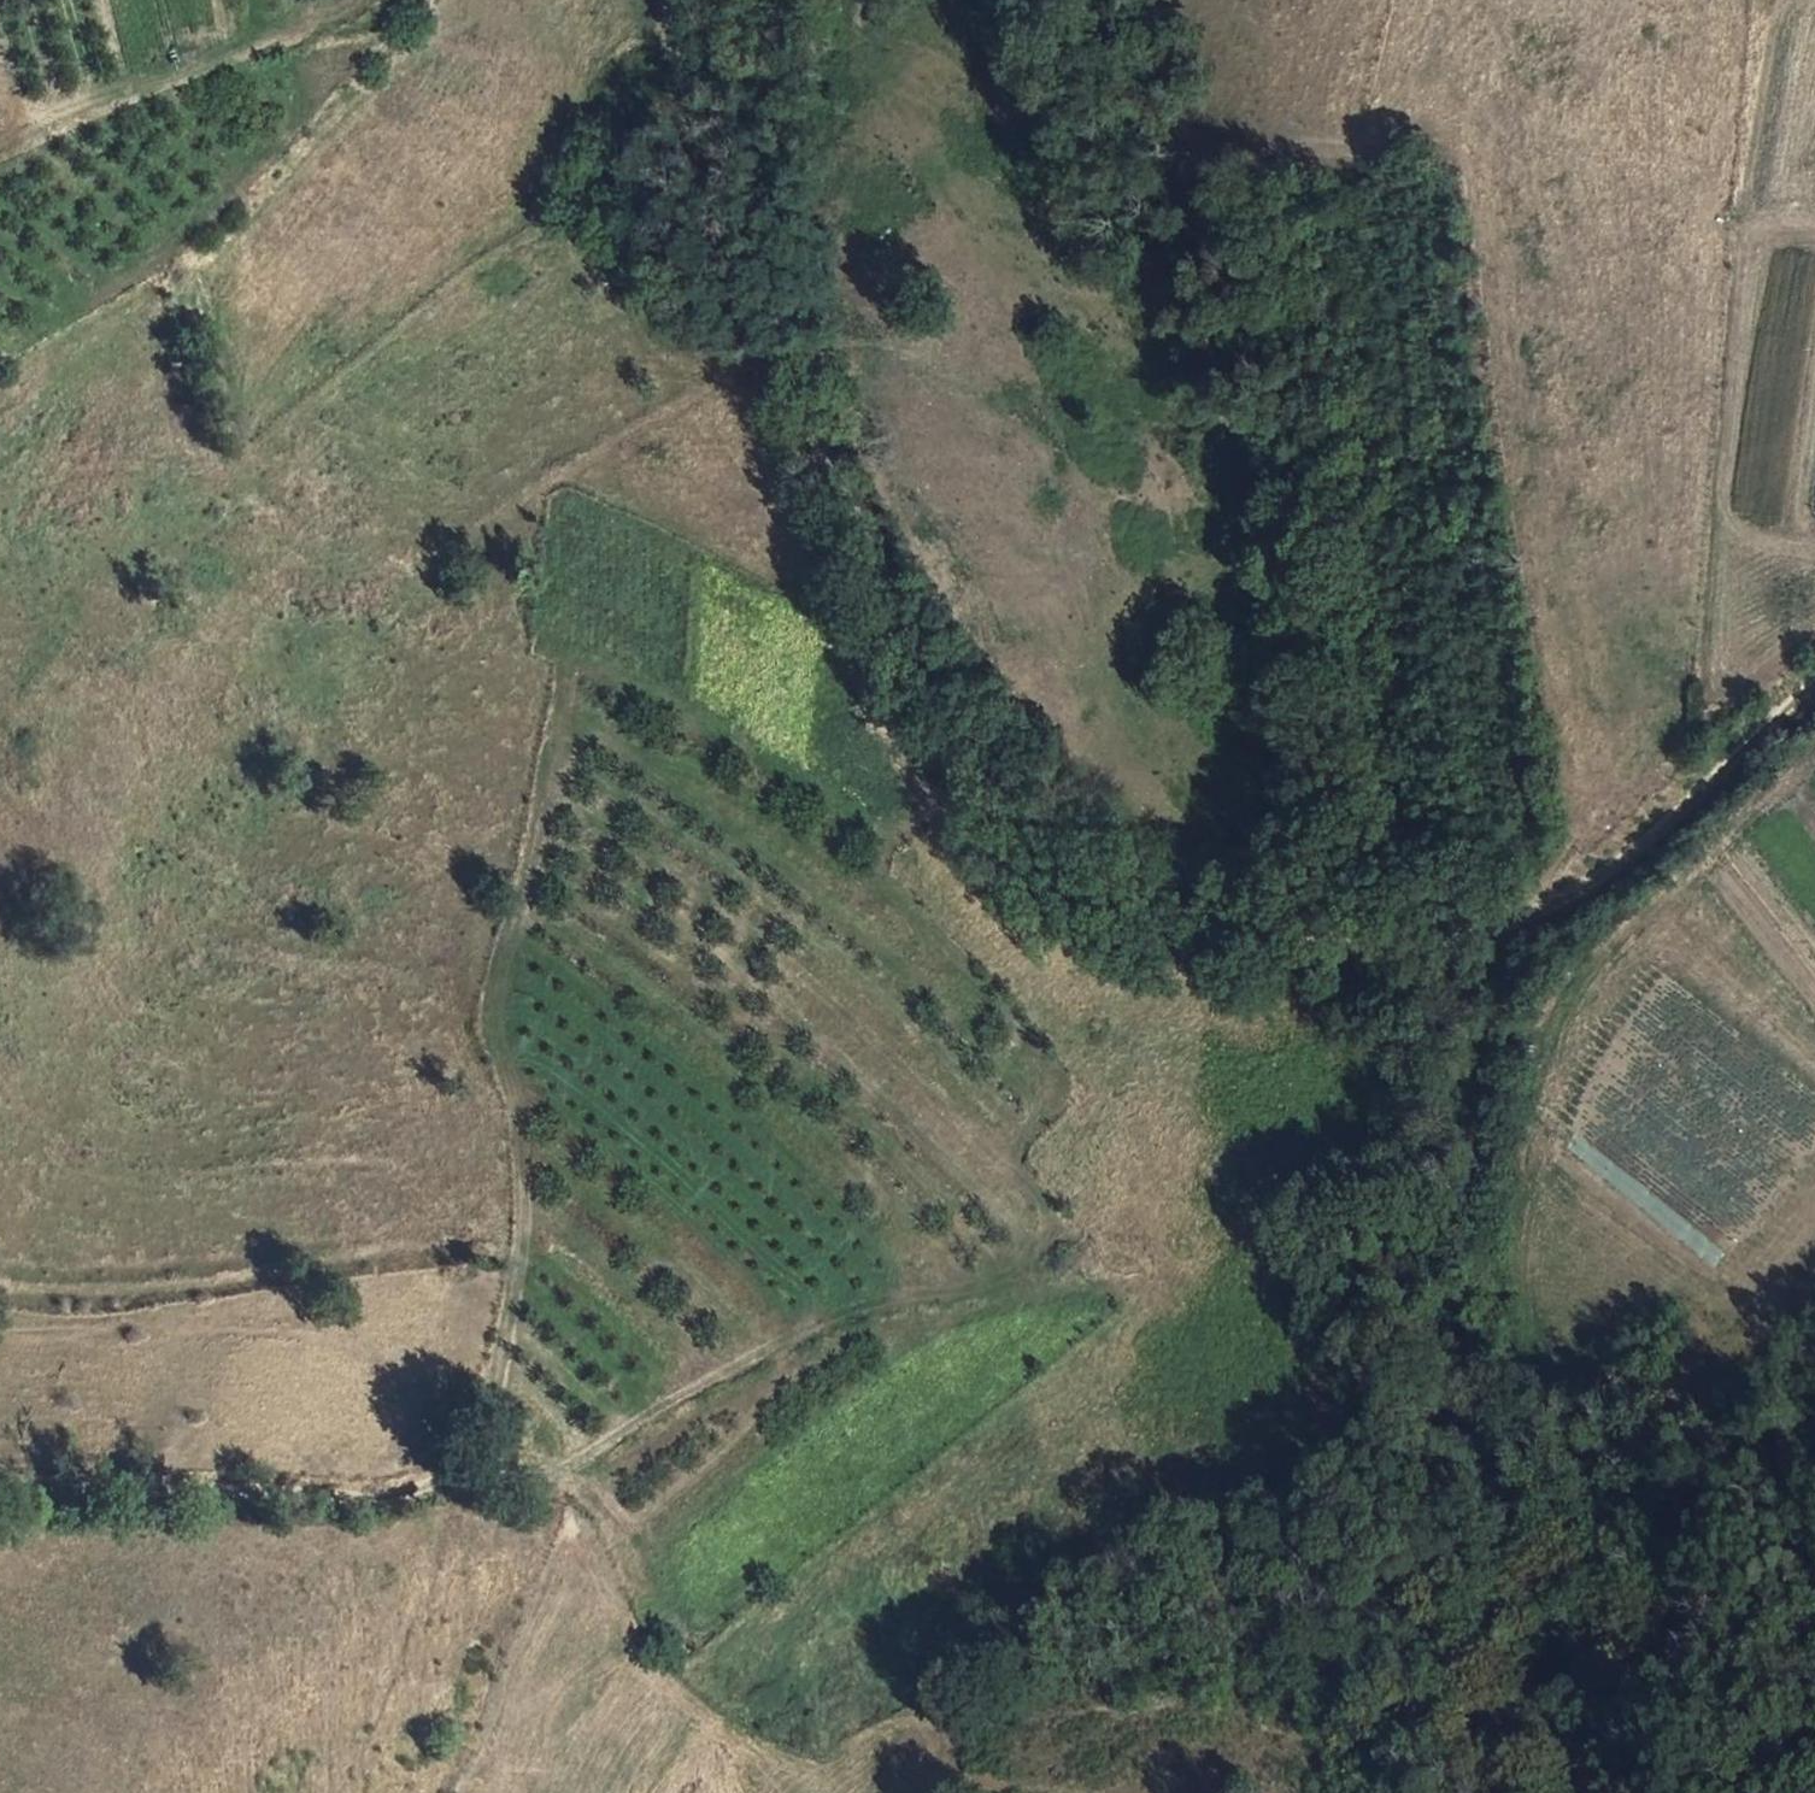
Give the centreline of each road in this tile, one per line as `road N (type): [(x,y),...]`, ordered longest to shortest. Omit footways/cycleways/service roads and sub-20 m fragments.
road 1 (track): [(667,0),(676,82),(704,176),(899,597),(984,754),(1059,837),(1154,903),(1217,932),(1305,945),(1480,934),(1550,904),(1615,864),(1814,684)]

